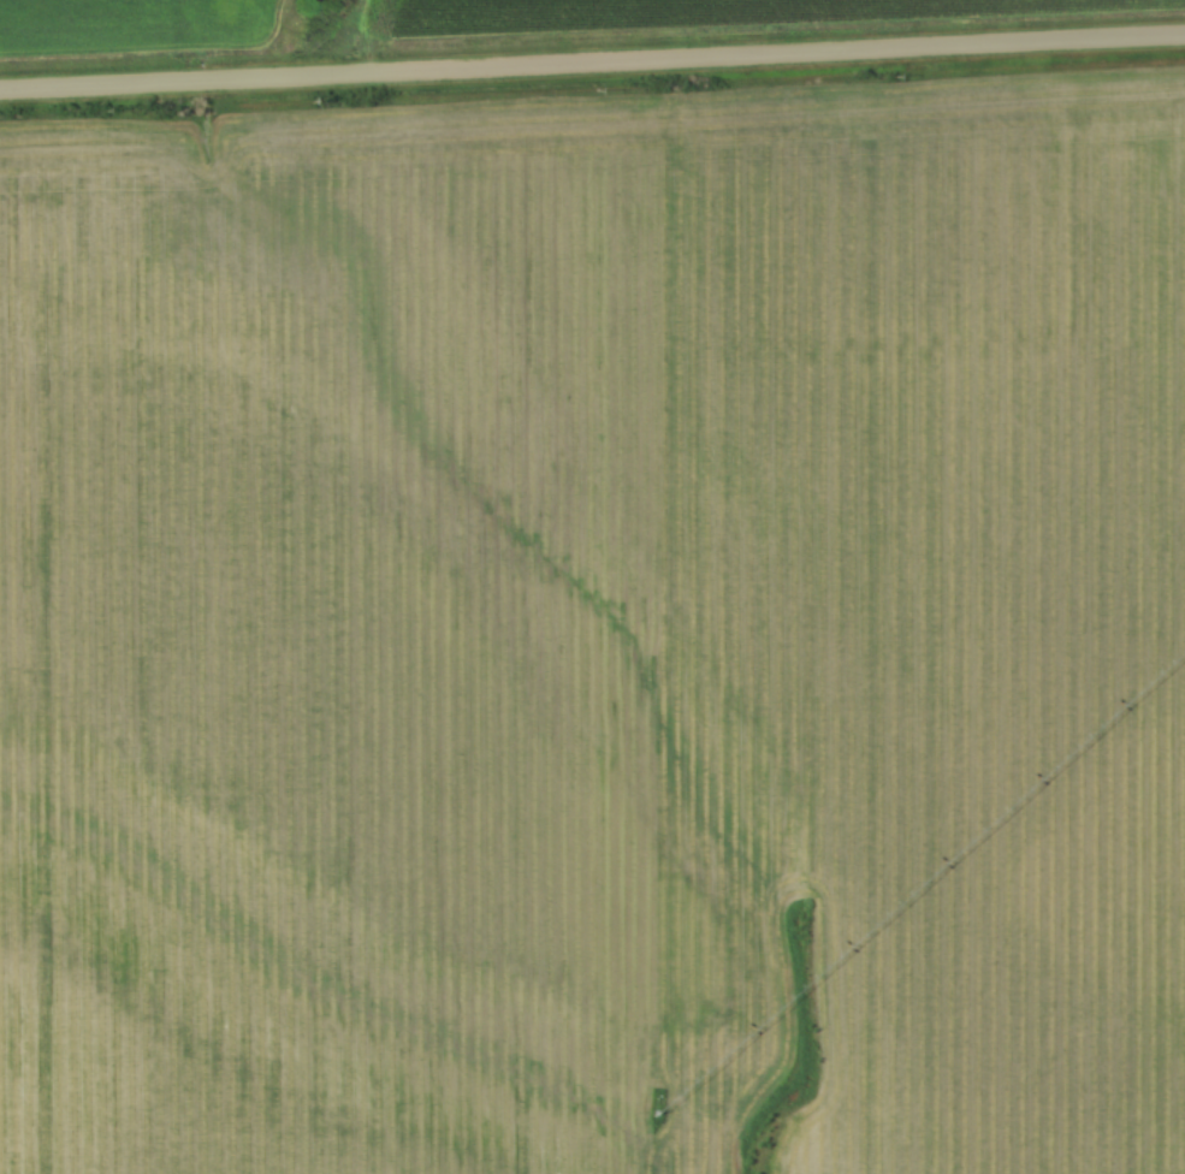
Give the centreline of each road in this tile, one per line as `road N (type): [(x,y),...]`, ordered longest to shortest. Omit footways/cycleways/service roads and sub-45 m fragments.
road 1 (residential): [(1184,36),(0,90)]

